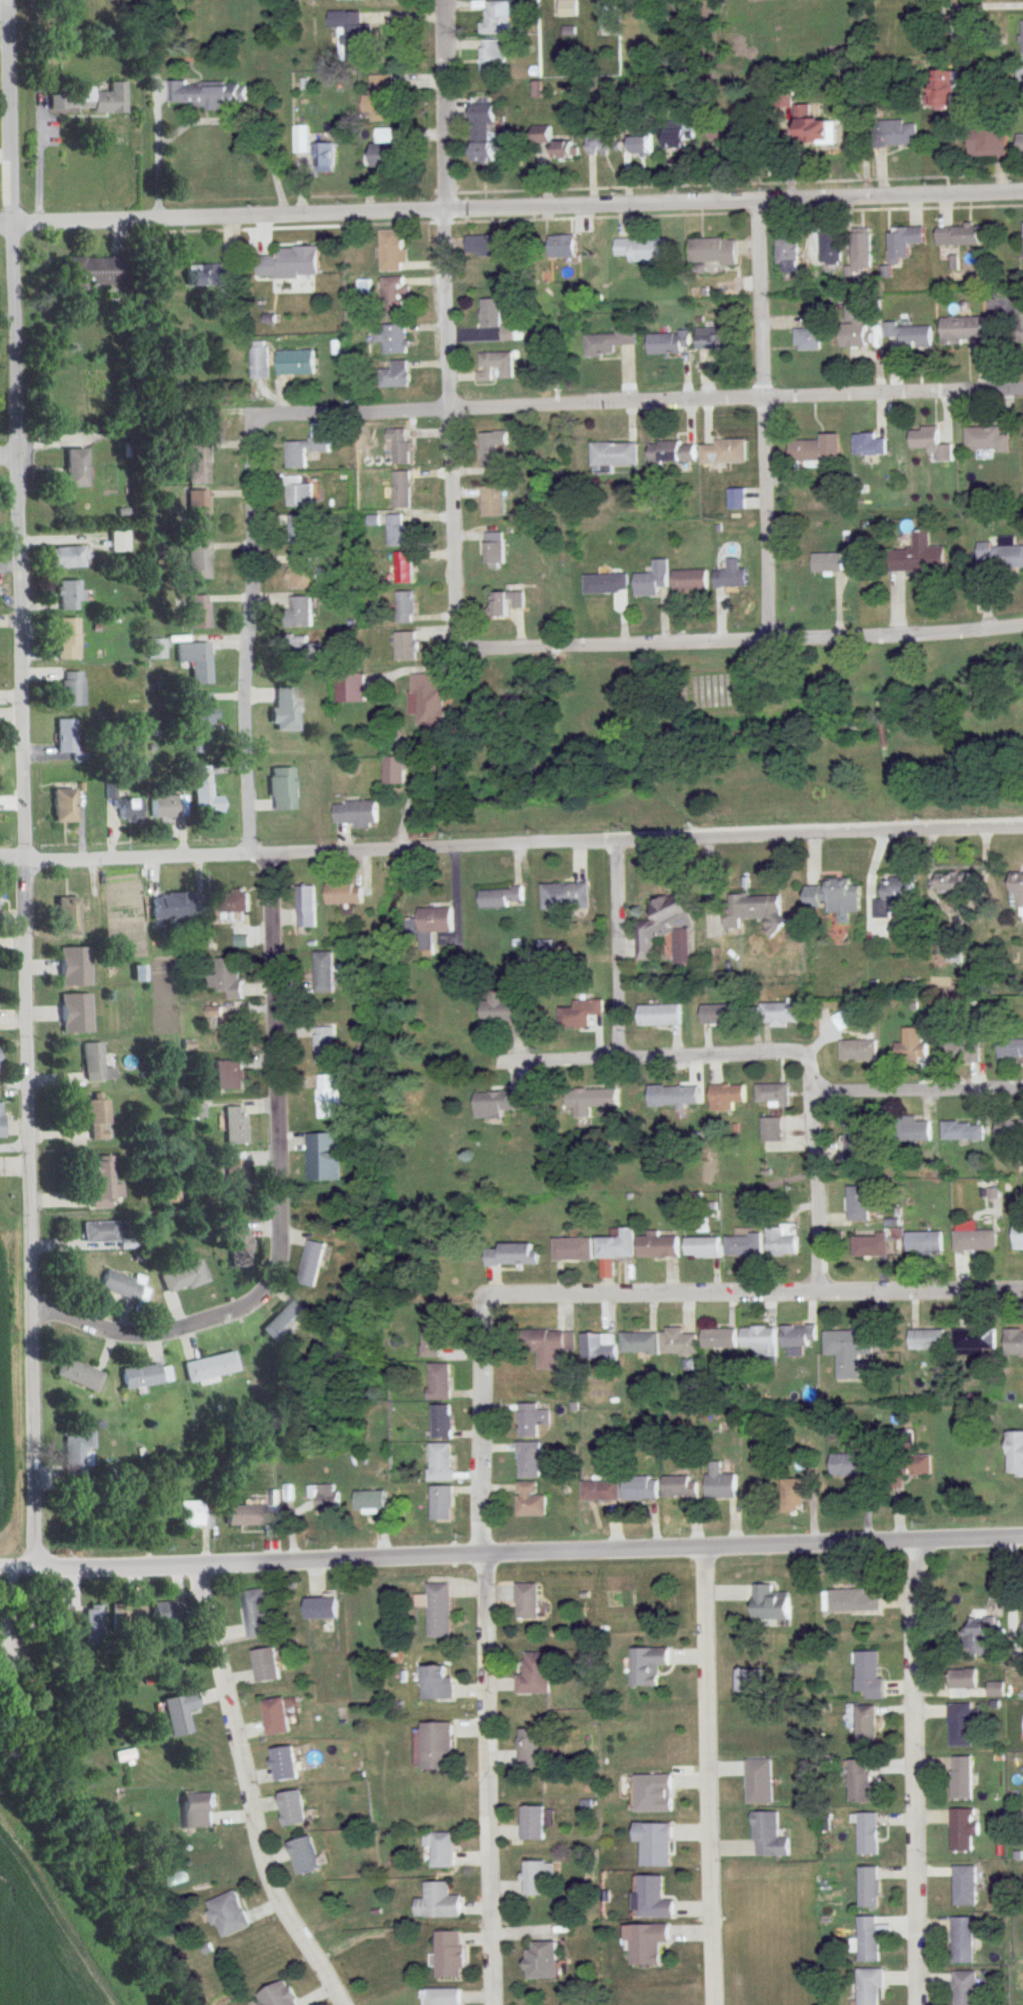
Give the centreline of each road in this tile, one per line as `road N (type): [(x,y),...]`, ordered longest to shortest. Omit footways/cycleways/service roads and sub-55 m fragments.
road 1 (tertiary): [(33,1562),(15,224)]
road 2 (residential): [(0,859),(1022,825)]
road 3 (tertiary): [(33,1562),(1022,1538)]
road 4 (residential): [(281,1262),(273,873),(250,833),(255,425)]
road 5 (residential): [(255,425),(526,406),(1022,391)]
road 6 (residential): [(494,2004),(485,1389),(488,1309),(497,1297)]
road 7 (residential): [(461,644),(446,323),(445,0)]
road 8 (secondary): [(1022,190),(445,208)]
road 9 (residential): [(1022,623),(771,641),(461,644)]
road 10 (residential): [(1022,1290),(497,1297)]
road 11 (residential): [(201,1558),(265,1865),(341,2004)]
road 12 (residential): [(919,2004),(912,1608),(918,1540)]
road 13 (residential): [(703,1546),(712,2004)]
road 14 (residential): [(771,641),(760,199)]
road 15 (secondary): [(15,224),(445,208)]
road 16 (residential): [(818,1093),(813,1058),(796,1050),(508,1065)]
road 17 (residential): [(32,1270),(54,1312),(86,1329),(159,1334),(246,1307),(270,1286),(281,1262)]
road 18 (secondary): [(15,224),(12,0)]
road 19 (residential): [(620,1057),(617,841)]
road 20 (residential): [(1022,1089),(818,1093)]
road 21 (residential): [(818,1291),(818,1093)]

